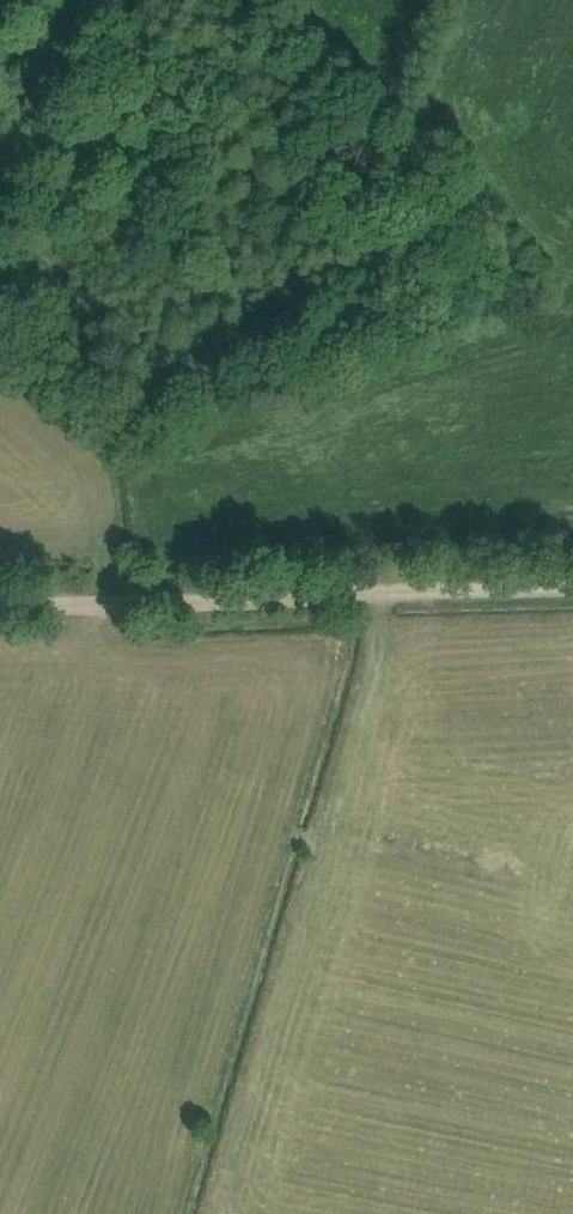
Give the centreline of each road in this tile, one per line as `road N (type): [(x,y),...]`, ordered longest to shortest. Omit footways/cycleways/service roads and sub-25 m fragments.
road 1 (track): [(0,597),(572,580)]

